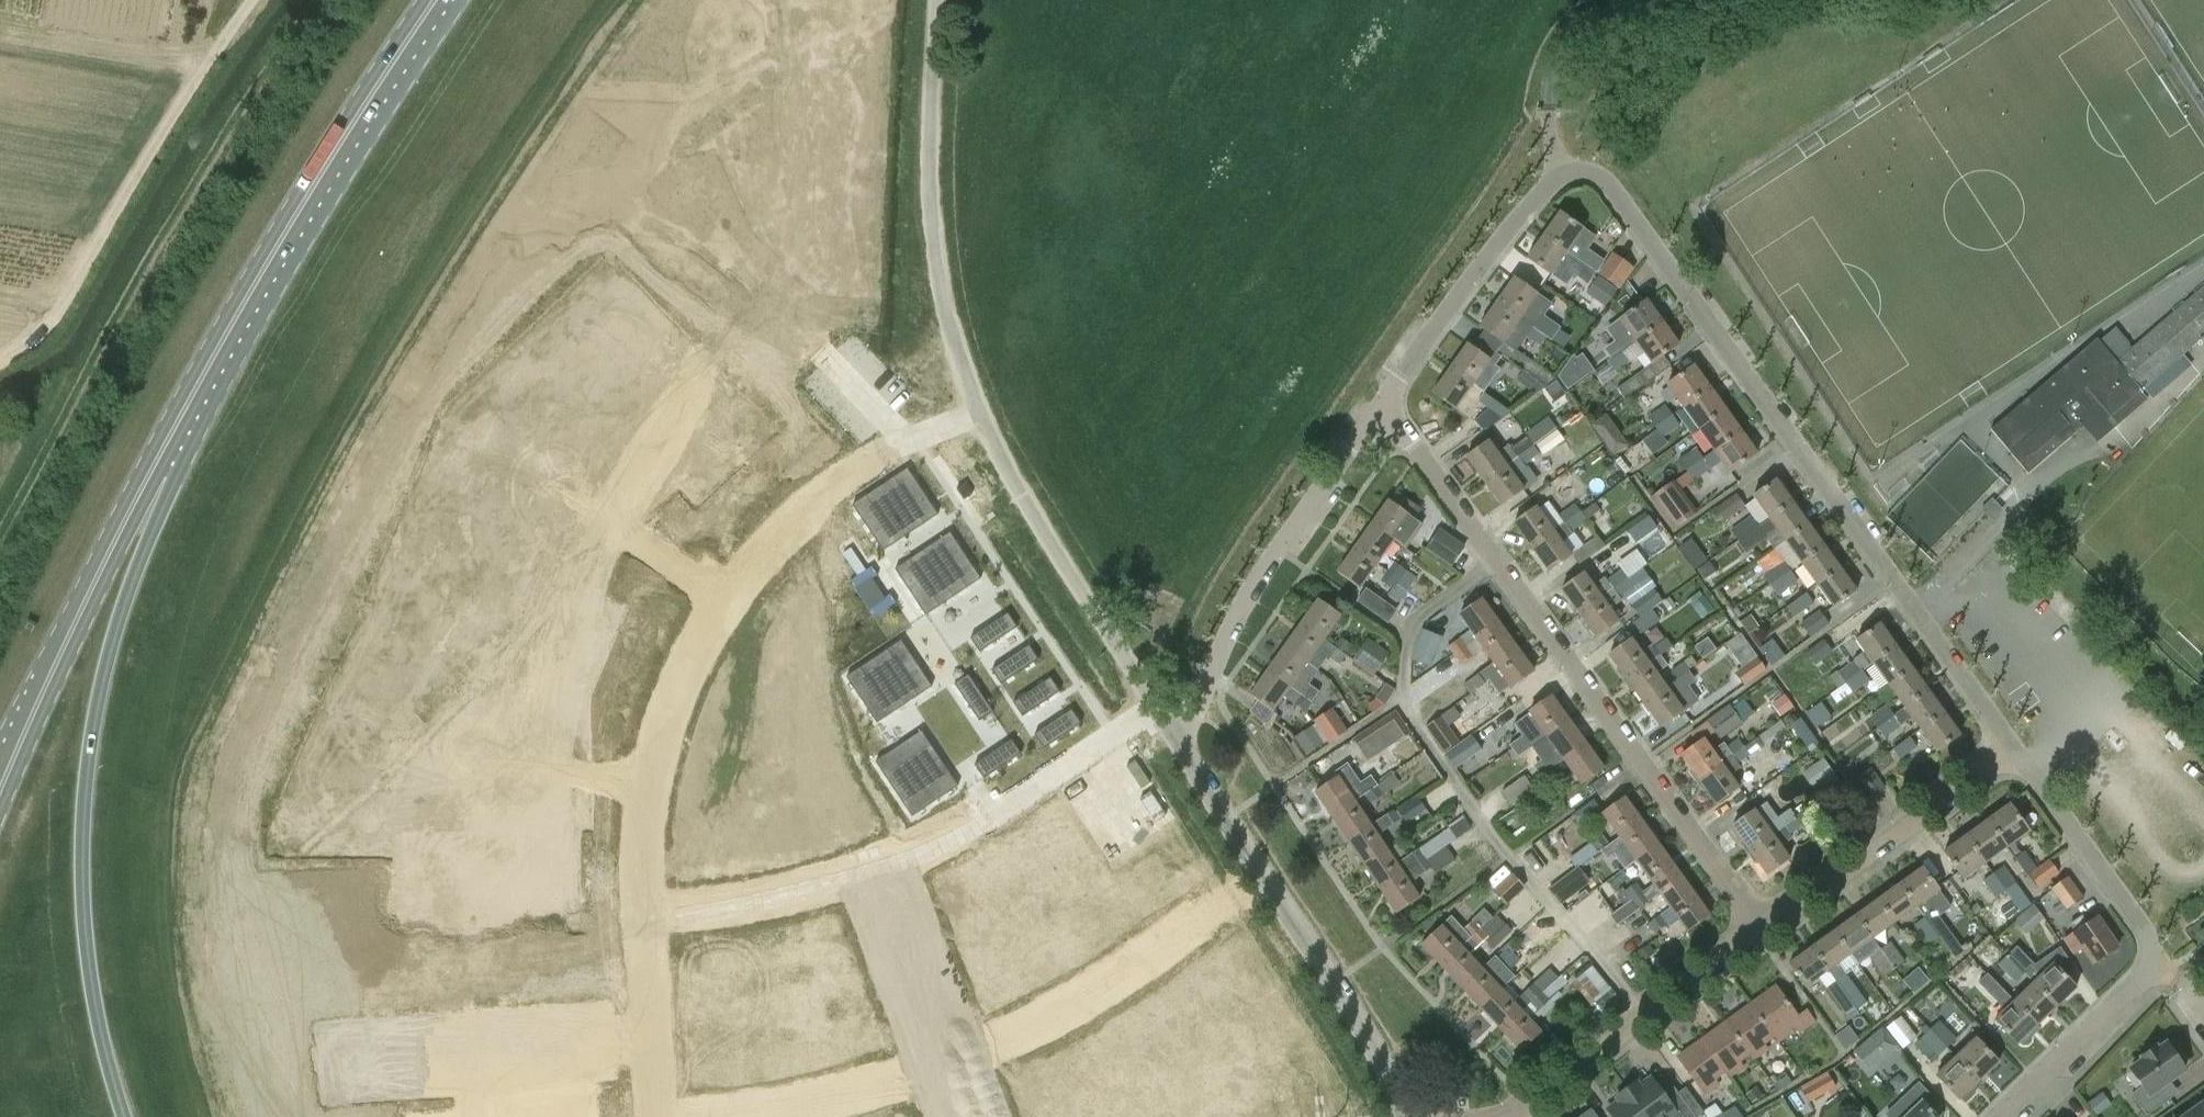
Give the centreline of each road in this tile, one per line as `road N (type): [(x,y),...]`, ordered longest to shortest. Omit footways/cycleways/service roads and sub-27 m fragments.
road 1 (residential): [(2011,745),(1608,183),(1561,173)]
road 2 (primary): [(125,1116),(87,950),(82,826),(94,717),(170,440)]
road 3 (residential): [(1761,924),(1382,399)]
road 4 (residential): [(718,1116),(846,1097),(1047,1018),(1268,879)]
road 5 (residential): [(647,921),(833,882),(931,851),(1162,712)]
road 6 (primary): [(170,440),(438,0)]
road 7 (track): [(0,361),(53,322),(252,0)]
road 8 (unclassified): [(981,414),(938,291),(930,173),(939,0)]
road 9 (residential): [(647,784),(514,767),(554,612),(606,522)]
road 10 (residential): [(1177,736),(1242,605),(1382,399)]
road 11 (primary): [(0,790),(170,440)]
road 12 (residential): [(327,1064),(656,1040)]
road 13 (residential): [(1506,1114),(1761,924)]
road 14 (residential): [(1761,924),(2011,745)]
road 15 (residential): [(1382,399),(1561,173)]
road 16 (unclassified): [(1121,652),(1004,466),(981,414)]
road 17 (residential): [(1408,1116),(1387,1064),(1268,879)]
road 18 (unclassified): [(1561,173),(1549,83),(1563,50),(1583,24),(1611,10),(1677,0)]
road 19 (residential): [(2153,956),(2145,928),(2011,745)]
road 20 (residential): [(911,444),(829,486),(765,541),(720,599)]
road 21 (residential): [(1991,1116),(2153,956)]
road 22 (residential): [(720,599),(685,662),(647,784)]
road 23 (residential): [(606,522),(698,376)]
road 24 (residential): [(1268,879),(1177,736)]
road 25 (residential): [(606,522),(720,599)]
road 26 (residential): [(647,784),(647,921)]

